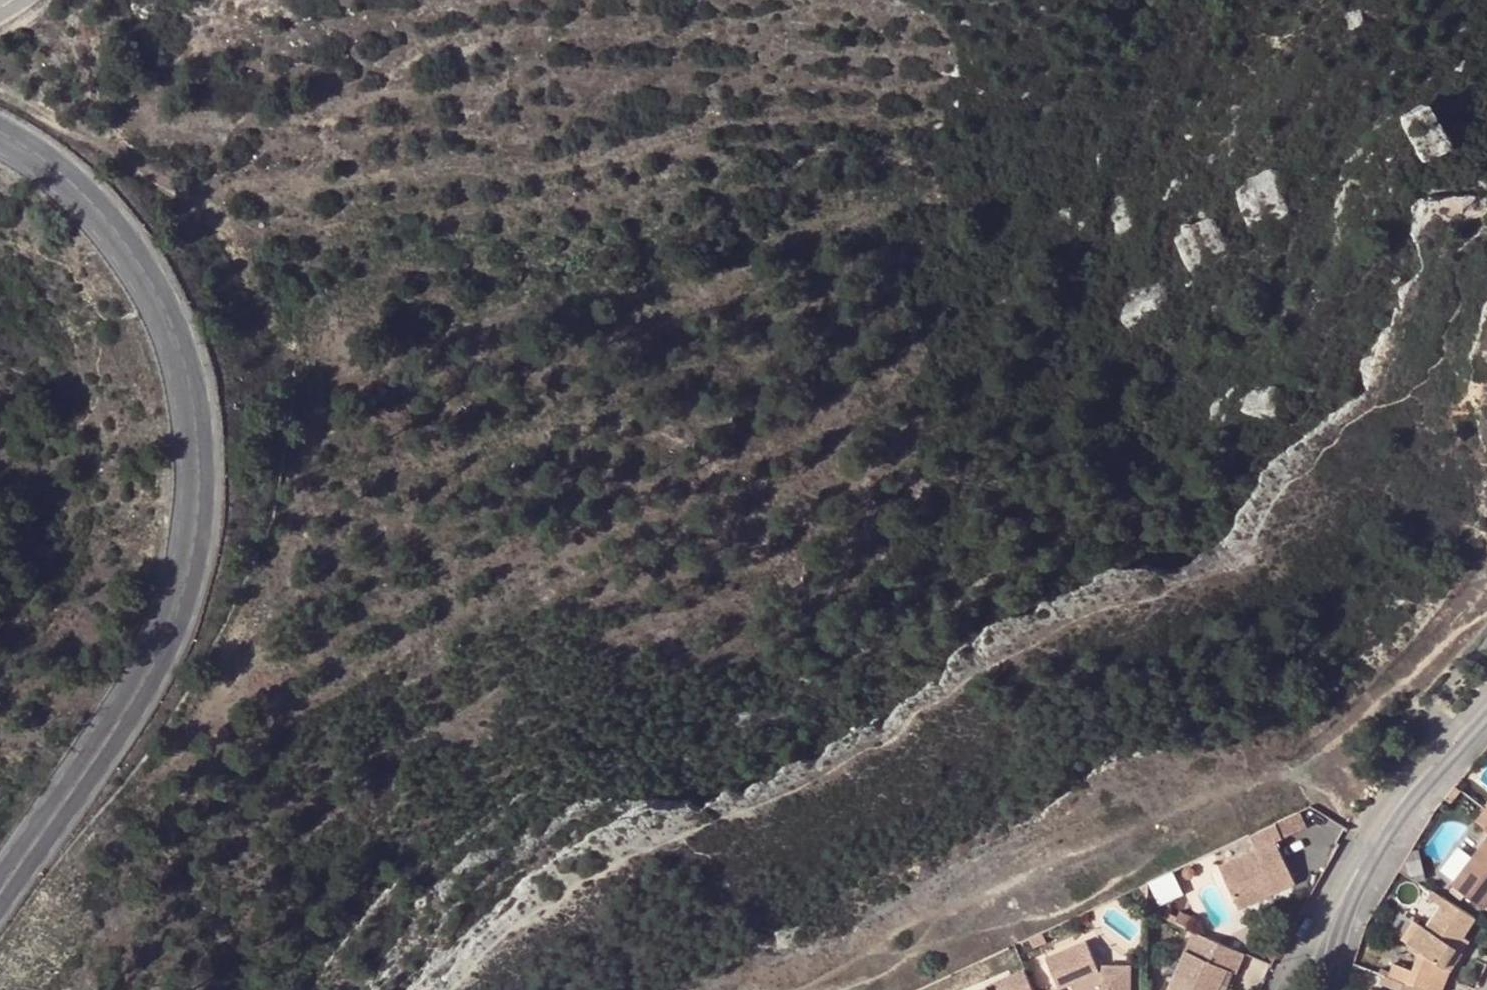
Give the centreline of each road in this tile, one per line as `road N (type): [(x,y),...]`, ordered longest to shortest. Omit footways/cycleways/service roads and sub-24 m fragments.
road 1 (secondary): [(0,141),(99,212),(154,289),(188,378),(199,485),(178,592),(133,693),(0,881)]
road 2 (residential): [(1486,706),(1366,852),(1290,989)]

